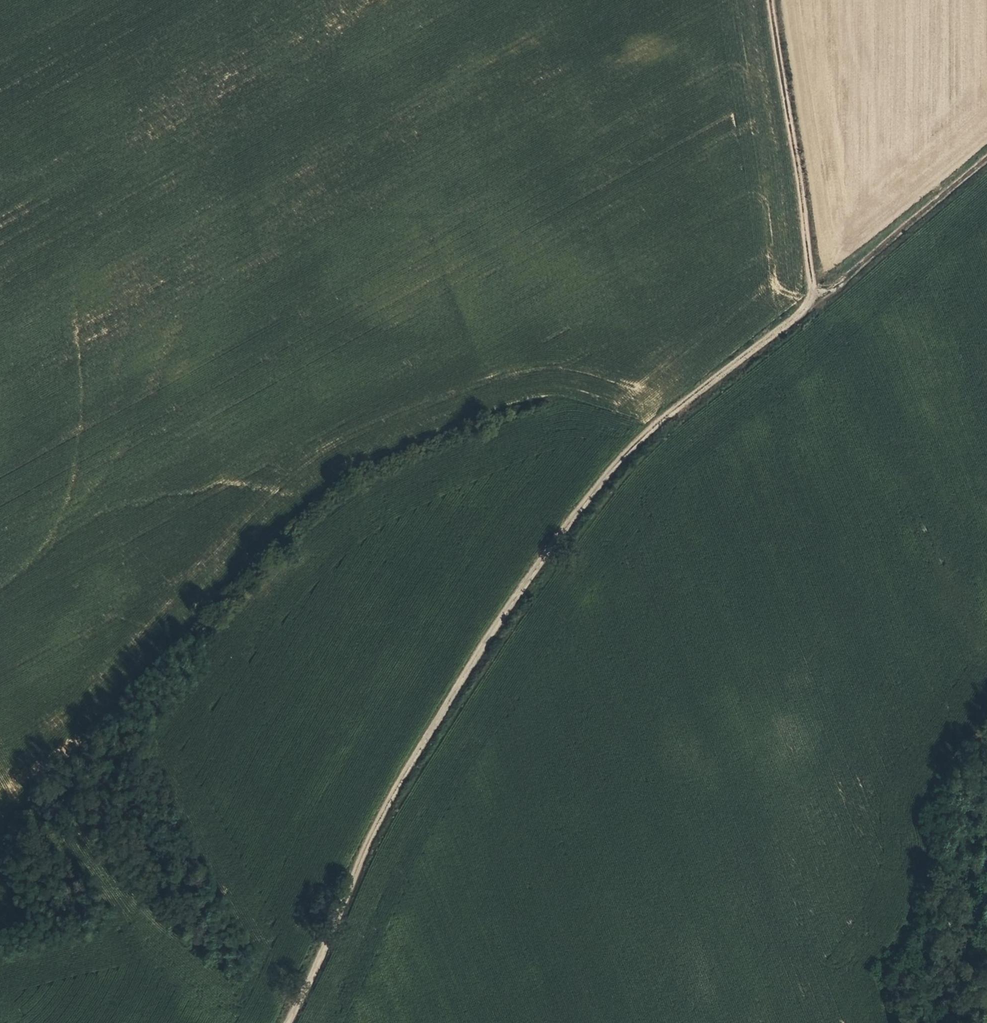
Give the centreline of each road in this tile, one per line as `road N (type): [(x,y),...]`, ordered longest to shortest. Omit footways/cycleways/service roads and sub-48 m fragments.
road 1 (track): [(817,299),(625,457),(558,543),(377,825),(286,1022)]
road 2 (track): [(777,0),(817,299)]
road 3 (track): [(986,161),(817,299)]

